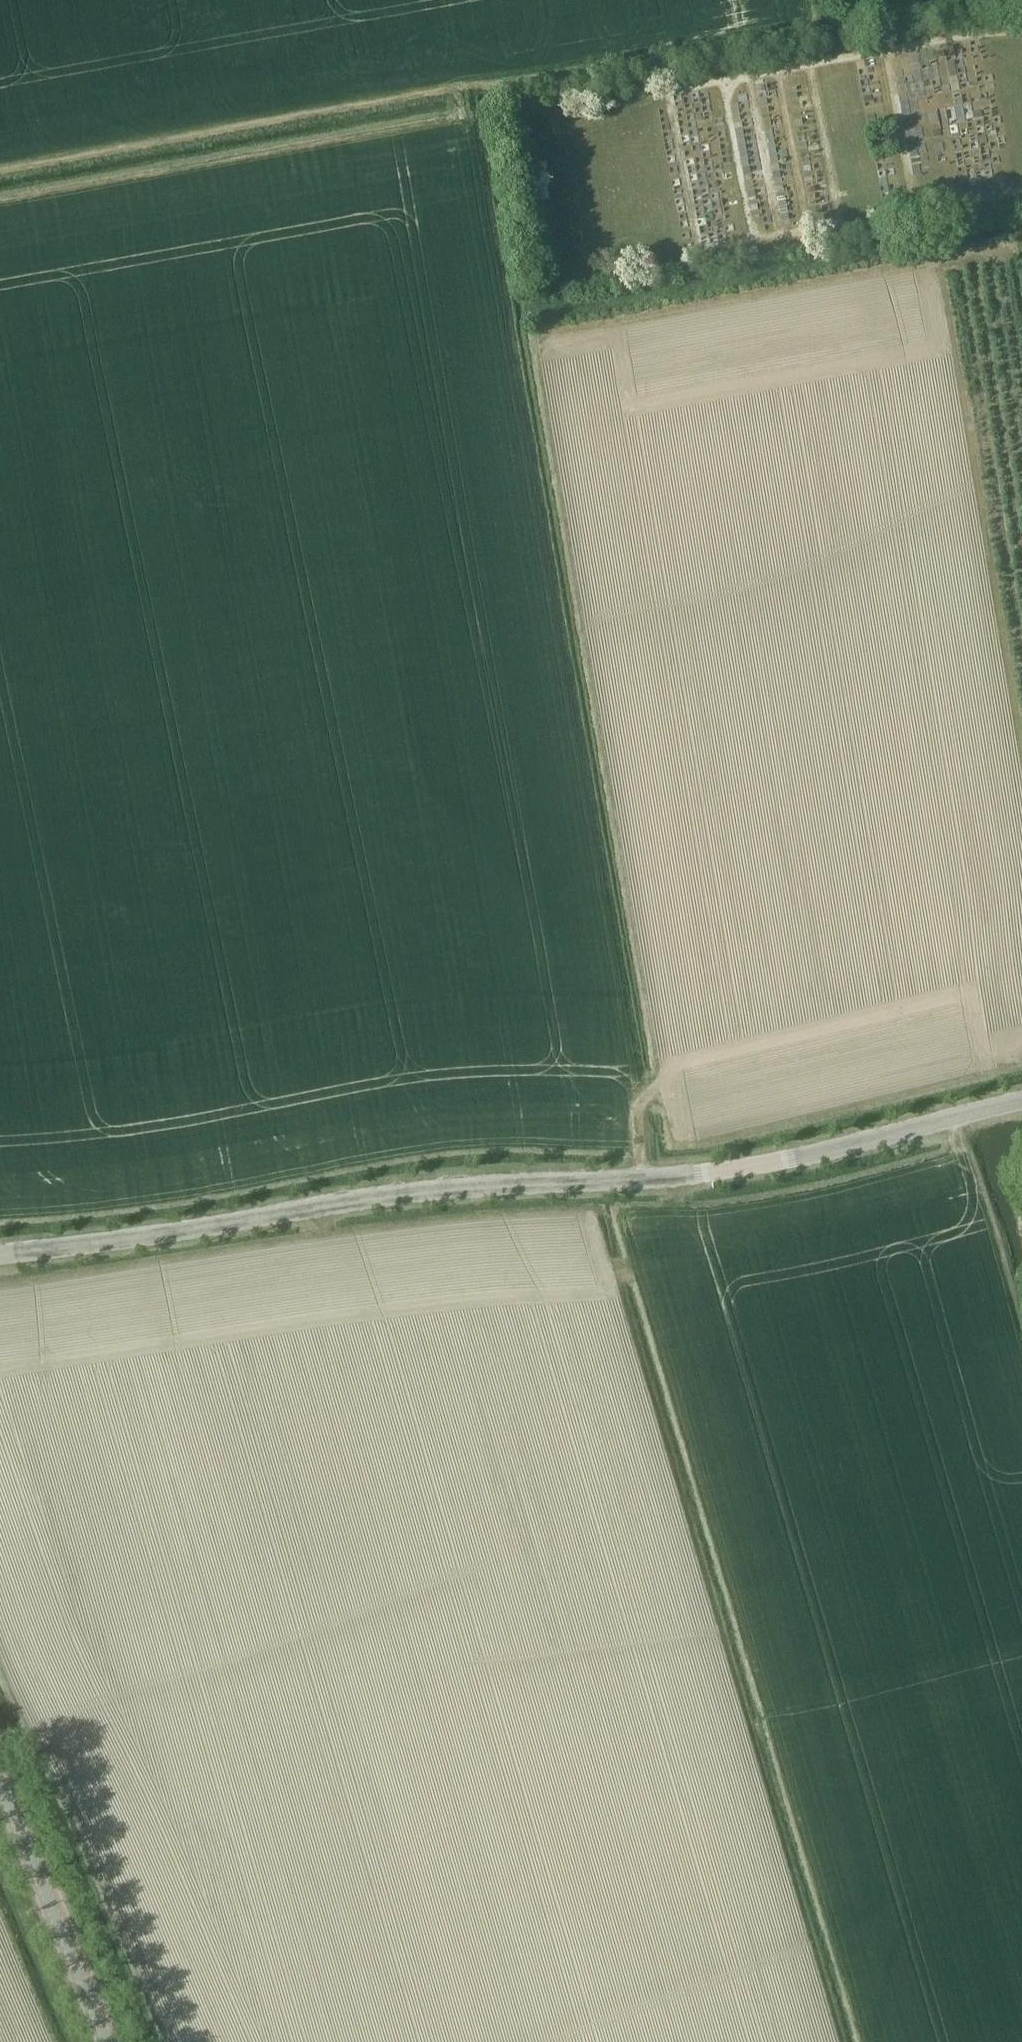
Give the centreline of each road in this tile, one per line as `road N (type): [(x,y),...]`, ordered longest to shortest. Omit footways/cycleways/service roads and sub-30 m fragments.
road 1 (unclassified): [(0,1255),(451,1189),(730,1172),(1021,1107)]
road 2 (tertiary): [(103,2041),(0,1782)]

